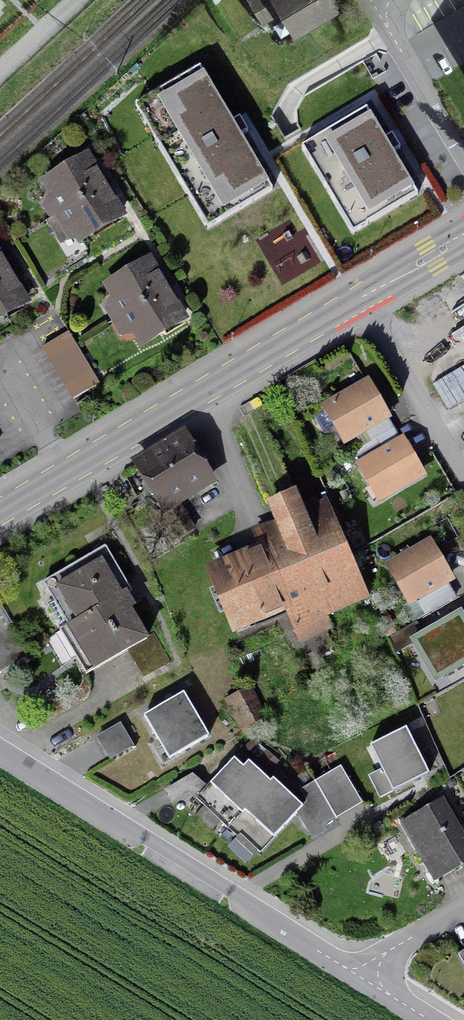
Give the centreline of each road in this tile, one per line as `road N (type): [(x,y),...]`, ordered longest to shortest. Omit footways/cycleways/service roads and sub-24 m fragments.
road 1 (residential): [(0,755),(370,985)]
road 2 (primary): [(359,299),(0,511)]
road 3 (residential): [(359,299),(463,476)]
road 4 (residential): [(377,10),(463,157)]
road 5 (residential): [(463,906),(405,940),(370,985)]
road 6 (primary): [(463,237),(359,299)]

